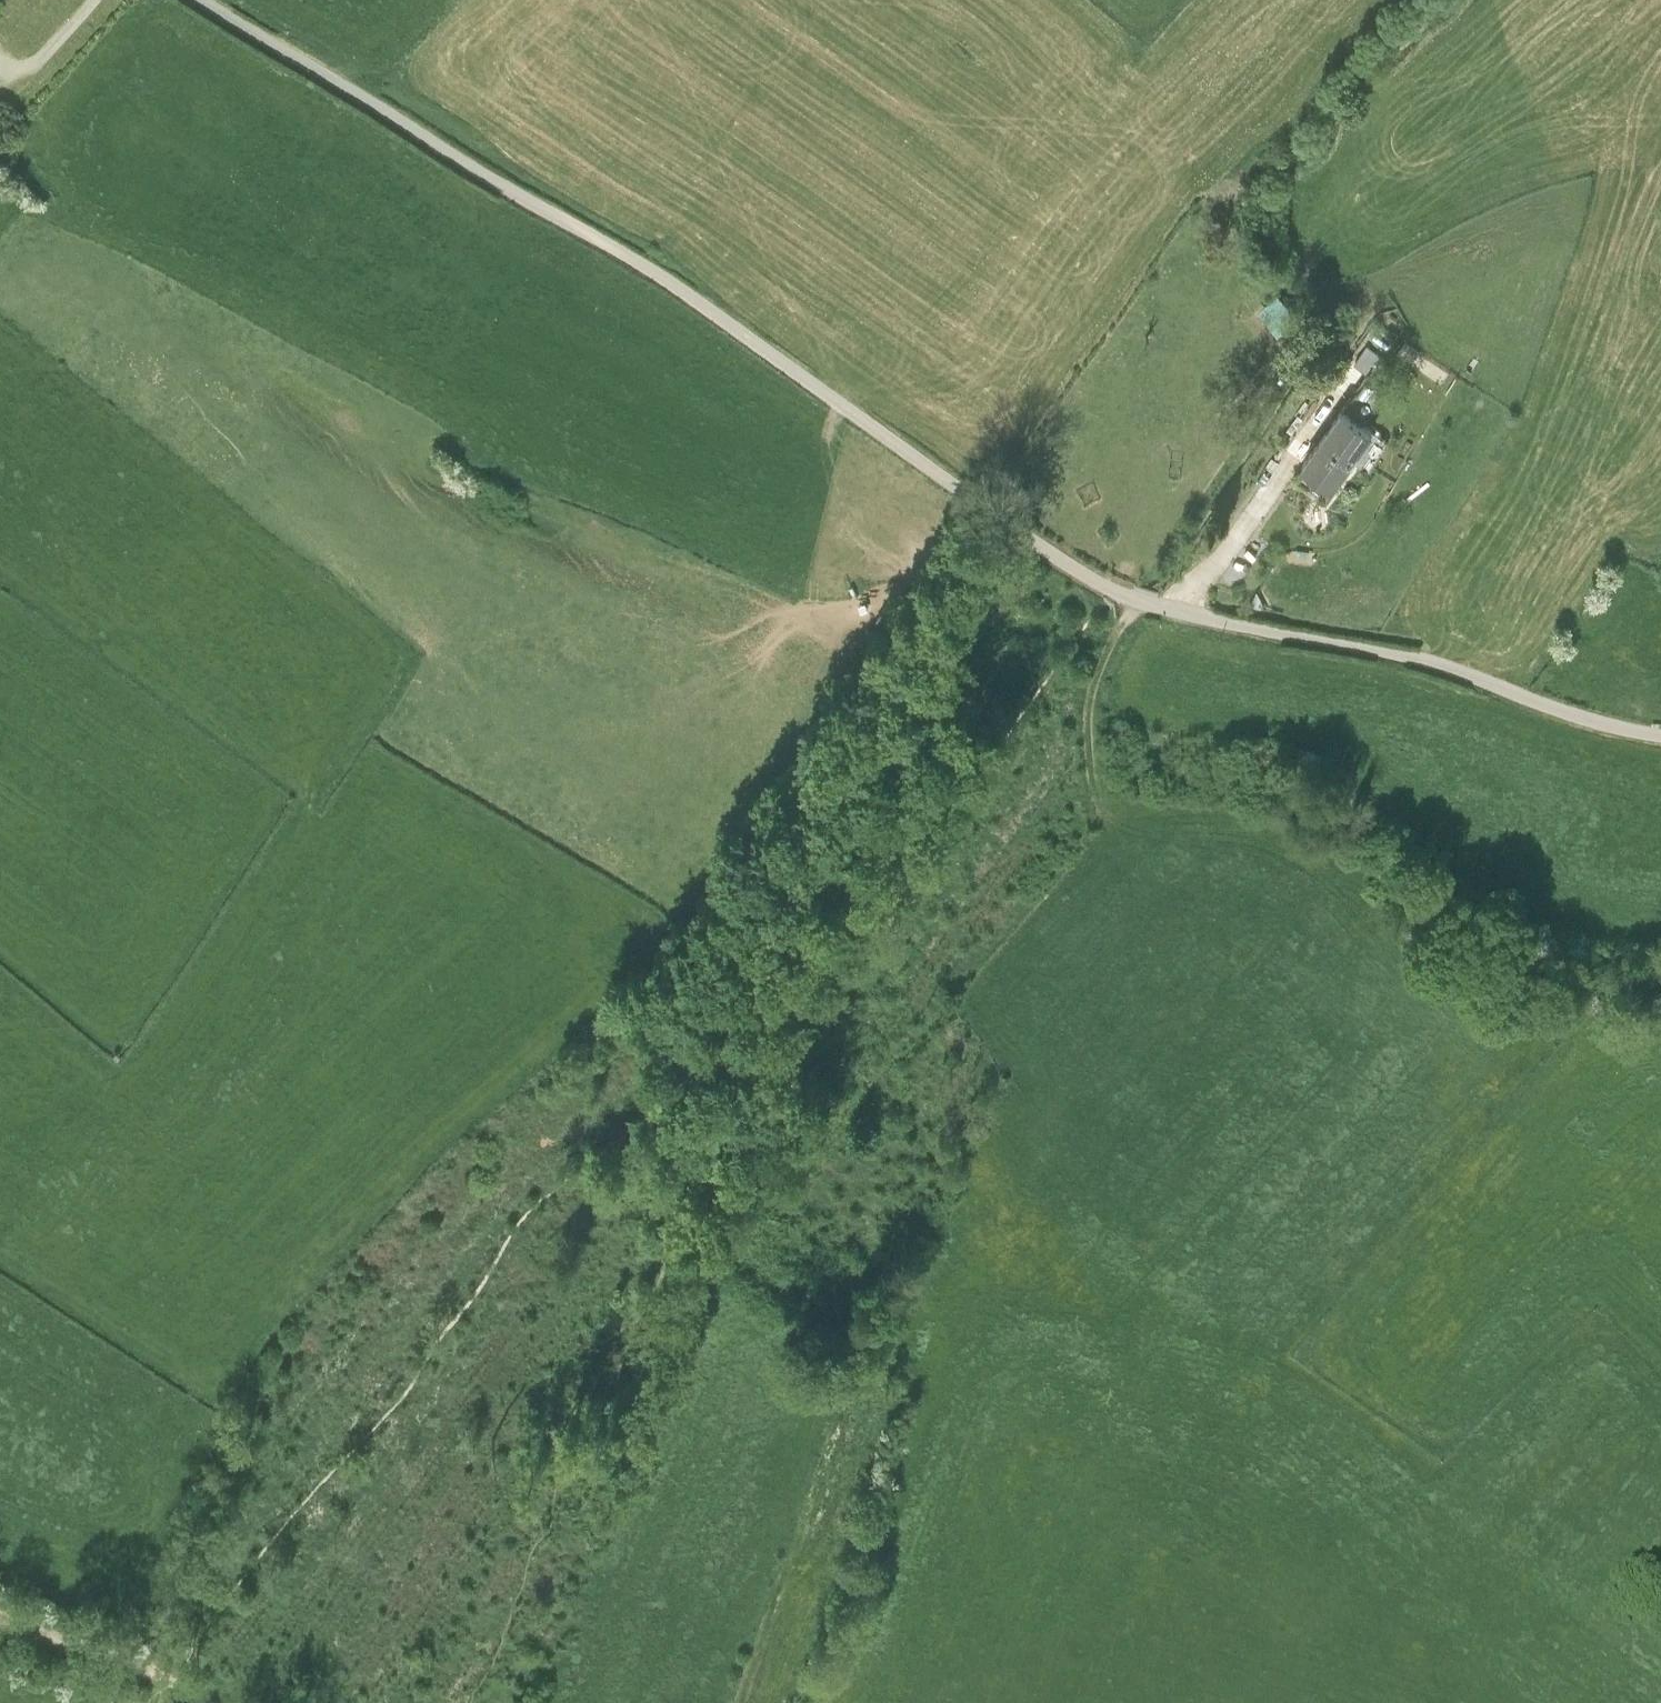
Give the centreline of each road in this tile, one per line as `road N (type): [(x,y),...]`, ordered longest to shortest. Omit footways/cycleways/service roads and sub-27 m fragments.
road 1 (unclassified): [(1660,738),(1620,731),(1414,658),(1182,613),(1109,589),(684,296),(199,0)]
road 2 (track): [(0,1609),(213,1702)]

